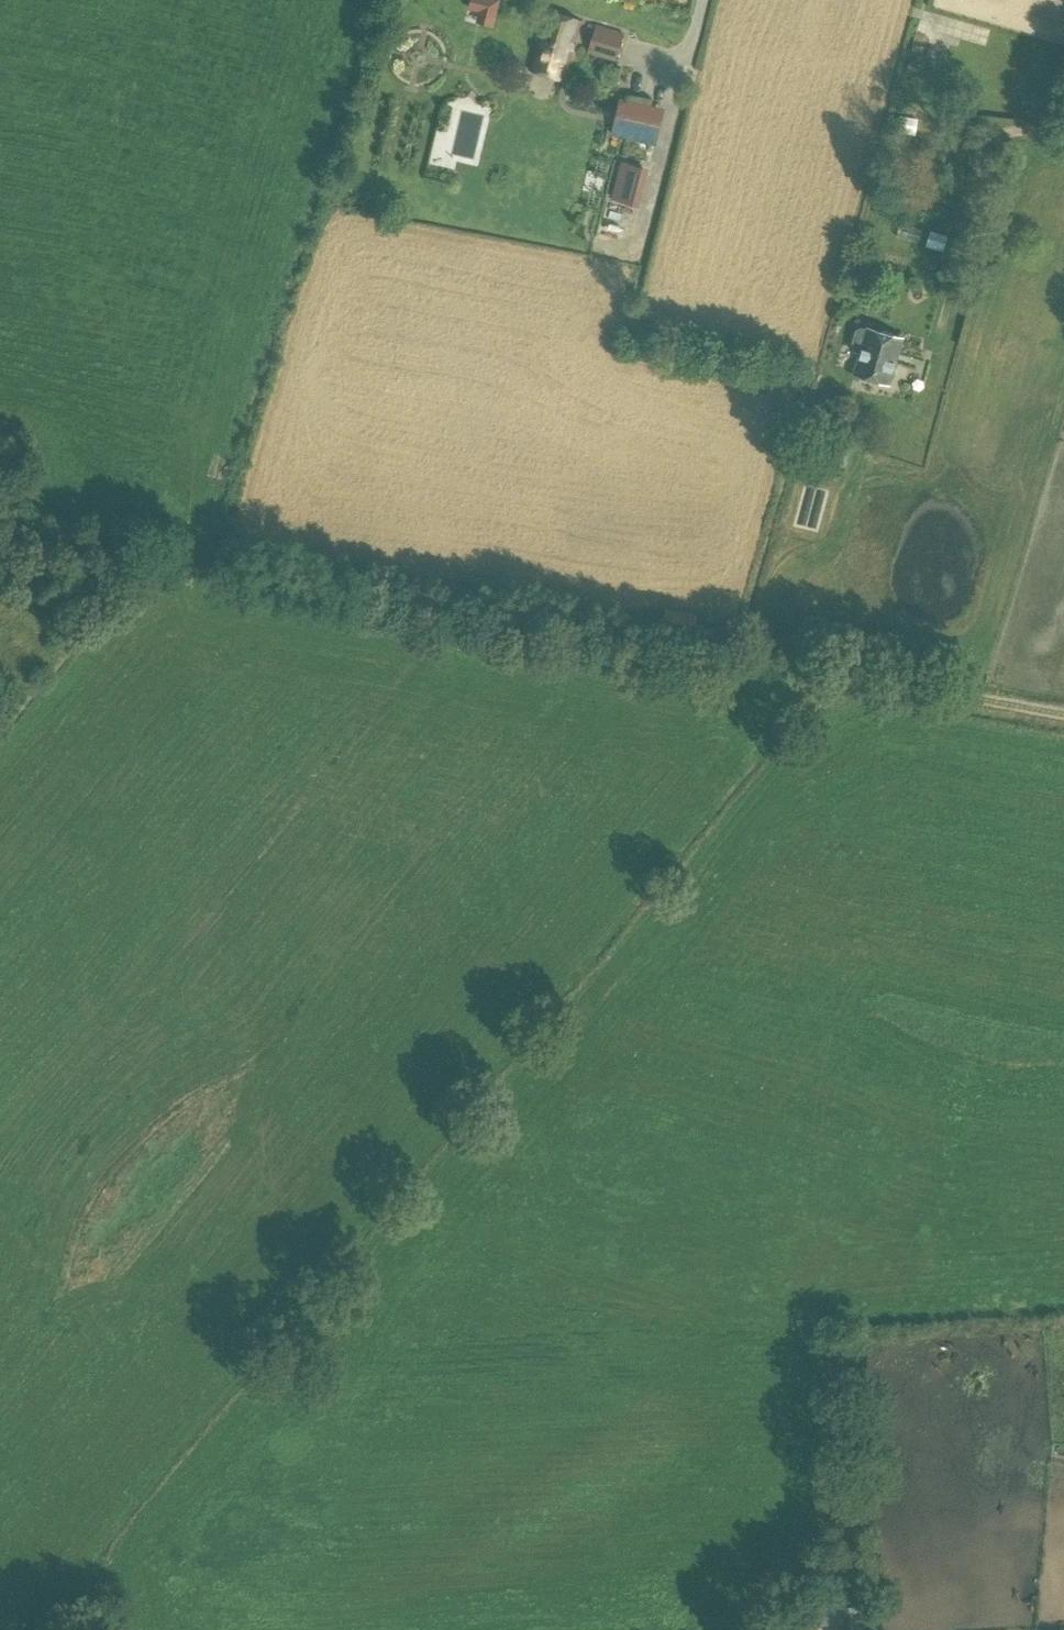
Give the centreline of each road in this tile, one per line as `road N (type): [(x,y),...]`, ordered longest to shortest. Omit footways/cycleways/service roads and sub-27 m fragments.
road 1 (track): [(870,681),(1063,716)]

